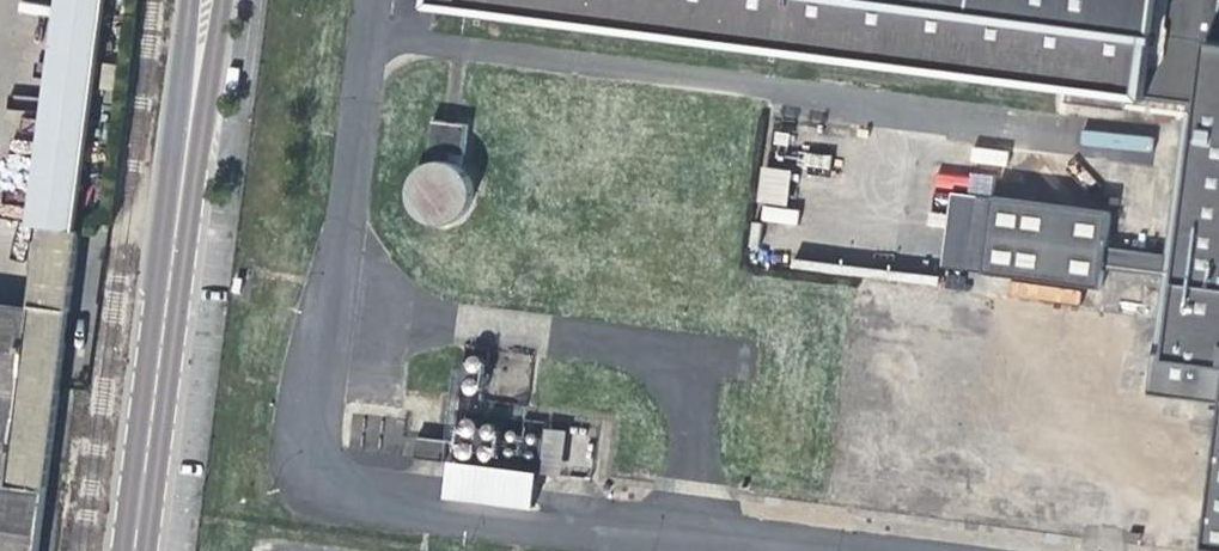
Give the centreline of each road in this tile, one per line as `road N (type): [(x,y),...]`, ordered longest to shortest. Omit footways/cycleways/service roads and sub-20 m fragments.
road 1 (residential): [(134,550),(178,205)]
road 2 (residential): [(178,205),(210,104),(225,0)]
road 3 (residential): [(189,0),(168,161),(178,205)]

